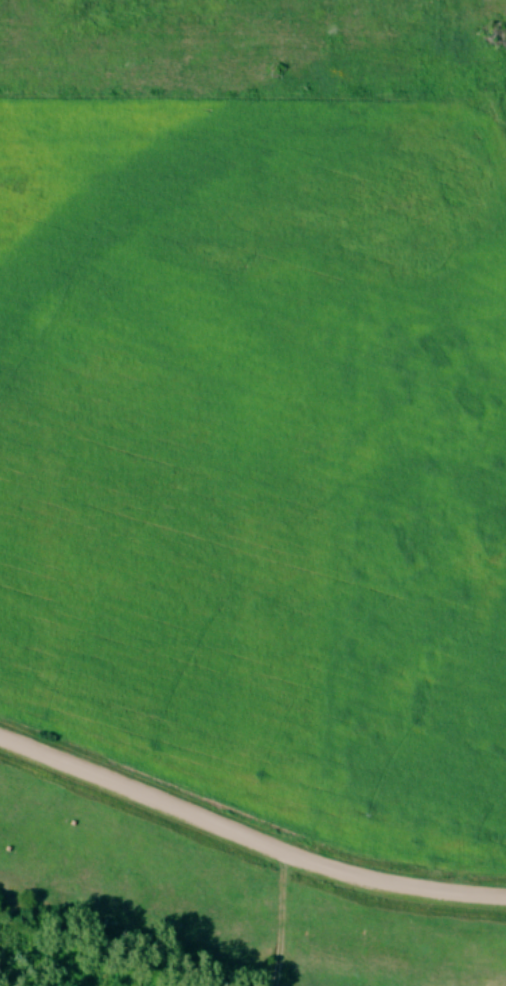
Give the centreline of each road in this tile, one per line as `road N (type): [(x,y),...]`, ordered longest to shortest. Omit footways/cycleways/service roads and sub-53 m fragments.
road 1 (residential): [(505,897),(371,879),(0,742)]

